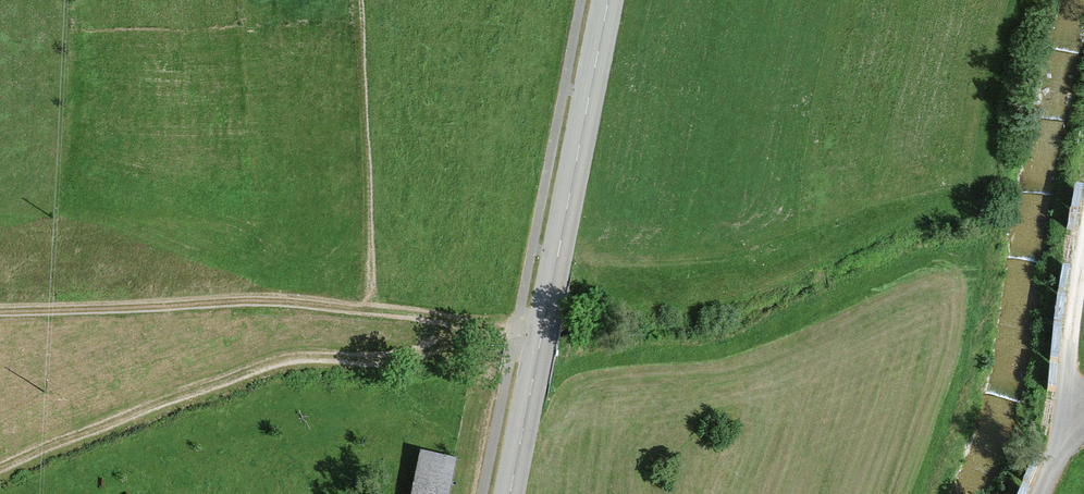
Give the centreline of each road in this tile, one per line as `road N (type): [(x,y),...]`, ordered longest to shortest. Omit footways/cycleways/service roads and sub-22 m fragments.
road 1 (track): [(0,315),(293,304),(541,341)]
road 2 (tertiary): [(510,493),(609,0)]
road 3 (track): [(1083,253),(1069,361),(1077,430)]

